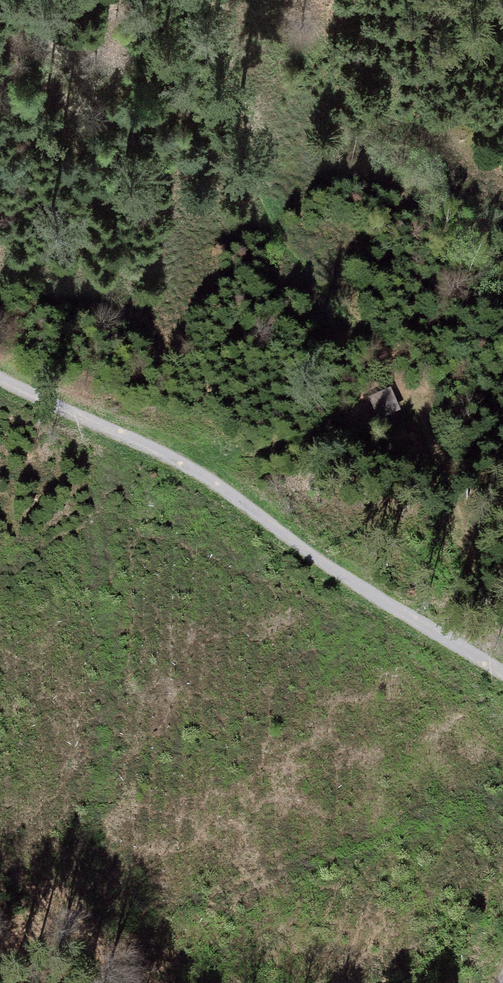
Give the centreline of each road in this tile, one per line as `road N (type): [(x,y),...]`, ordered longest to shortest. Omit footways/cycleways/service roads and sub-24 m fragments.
road 1 (track): [(0,380),(52,413),(161,454),(502,650)]
road 2 (track): [(502,627),(408,397),(375,347)]

